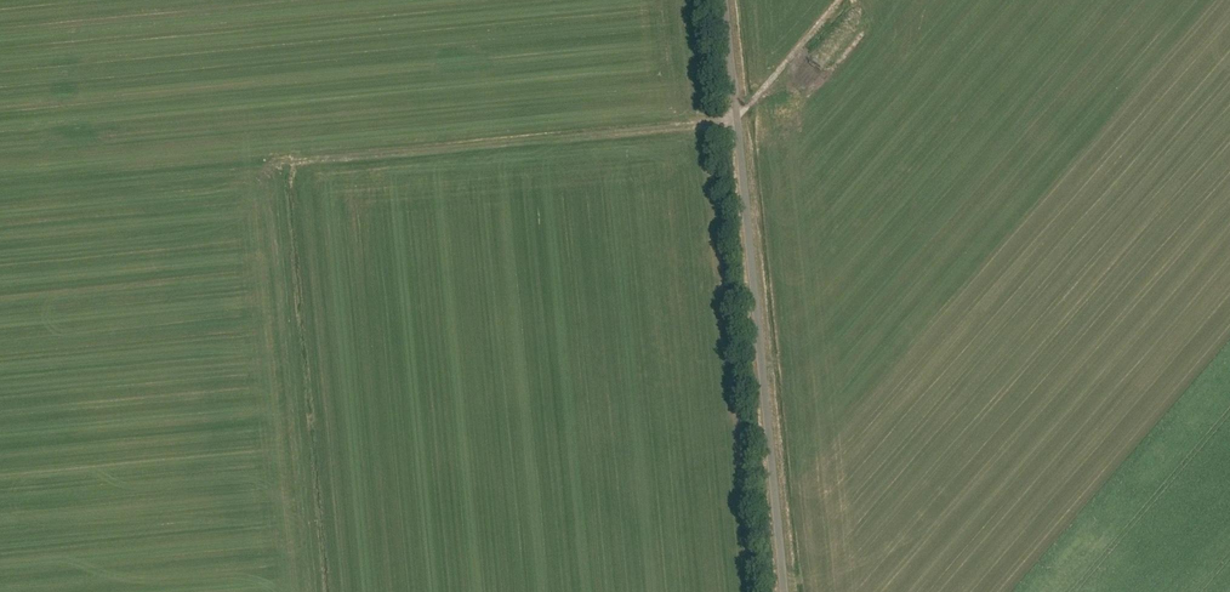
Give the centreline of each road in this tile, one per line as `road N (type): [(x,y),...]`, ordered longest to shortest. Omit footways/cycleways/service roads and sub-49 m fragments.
road 1 (unclassified): [(784,591),(726,0)]

